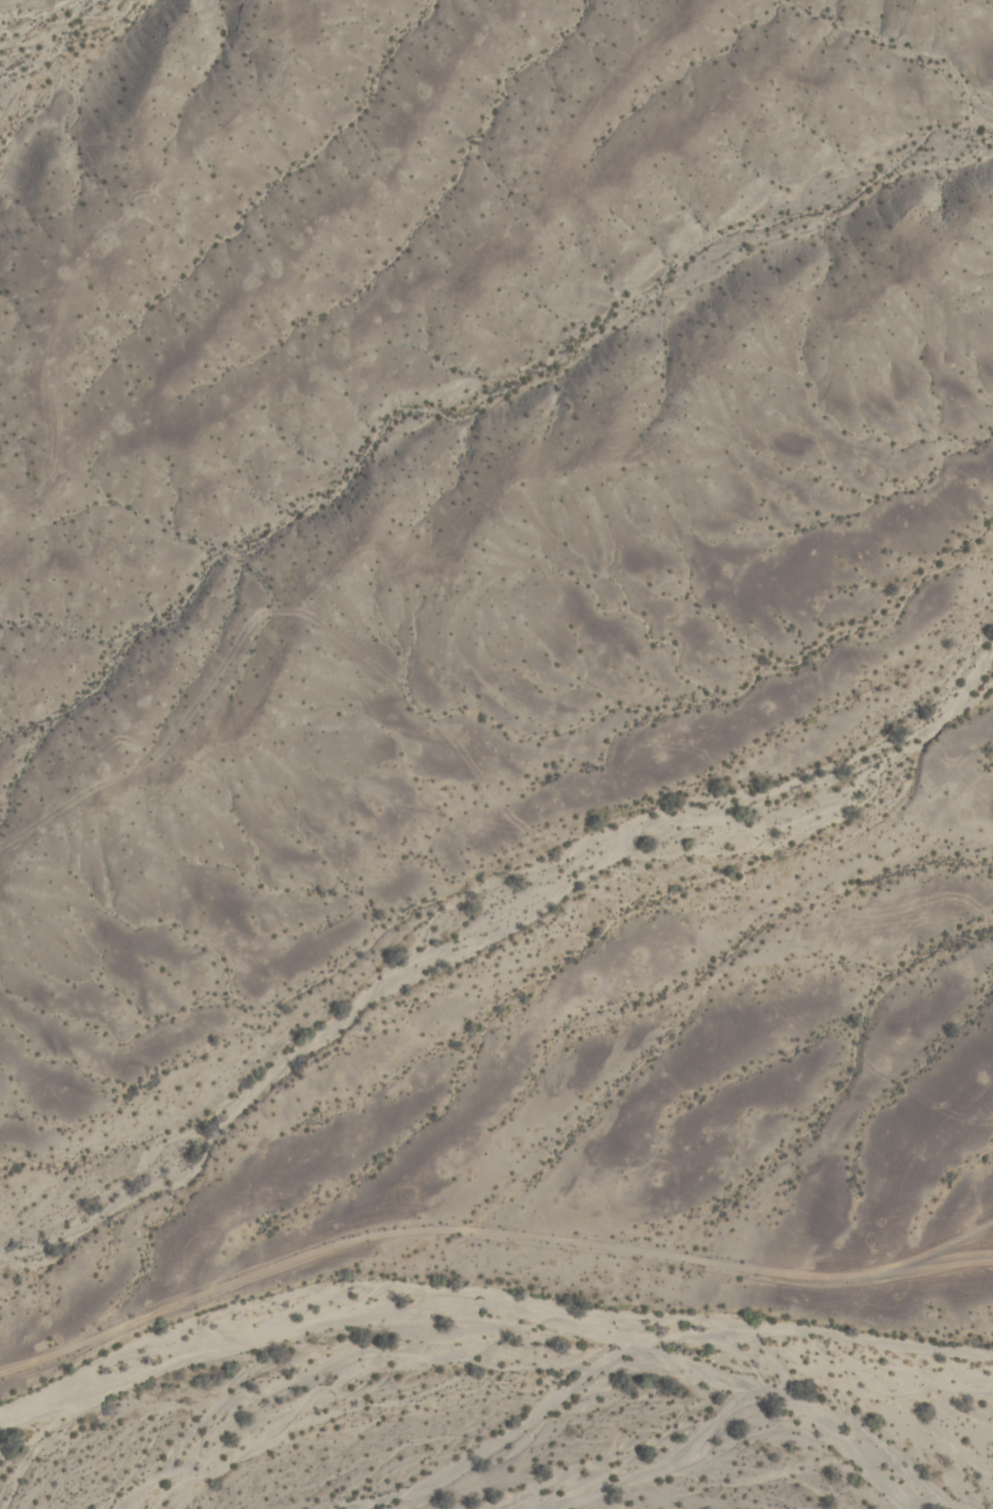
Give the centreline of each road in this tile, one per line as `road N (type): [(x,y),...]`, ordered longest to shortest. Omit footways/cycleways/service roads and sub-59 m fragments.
road 1 (track): [(0,1370),(363,1239),(497,1234),(827,1279),(875,1276),(992,1222)]

